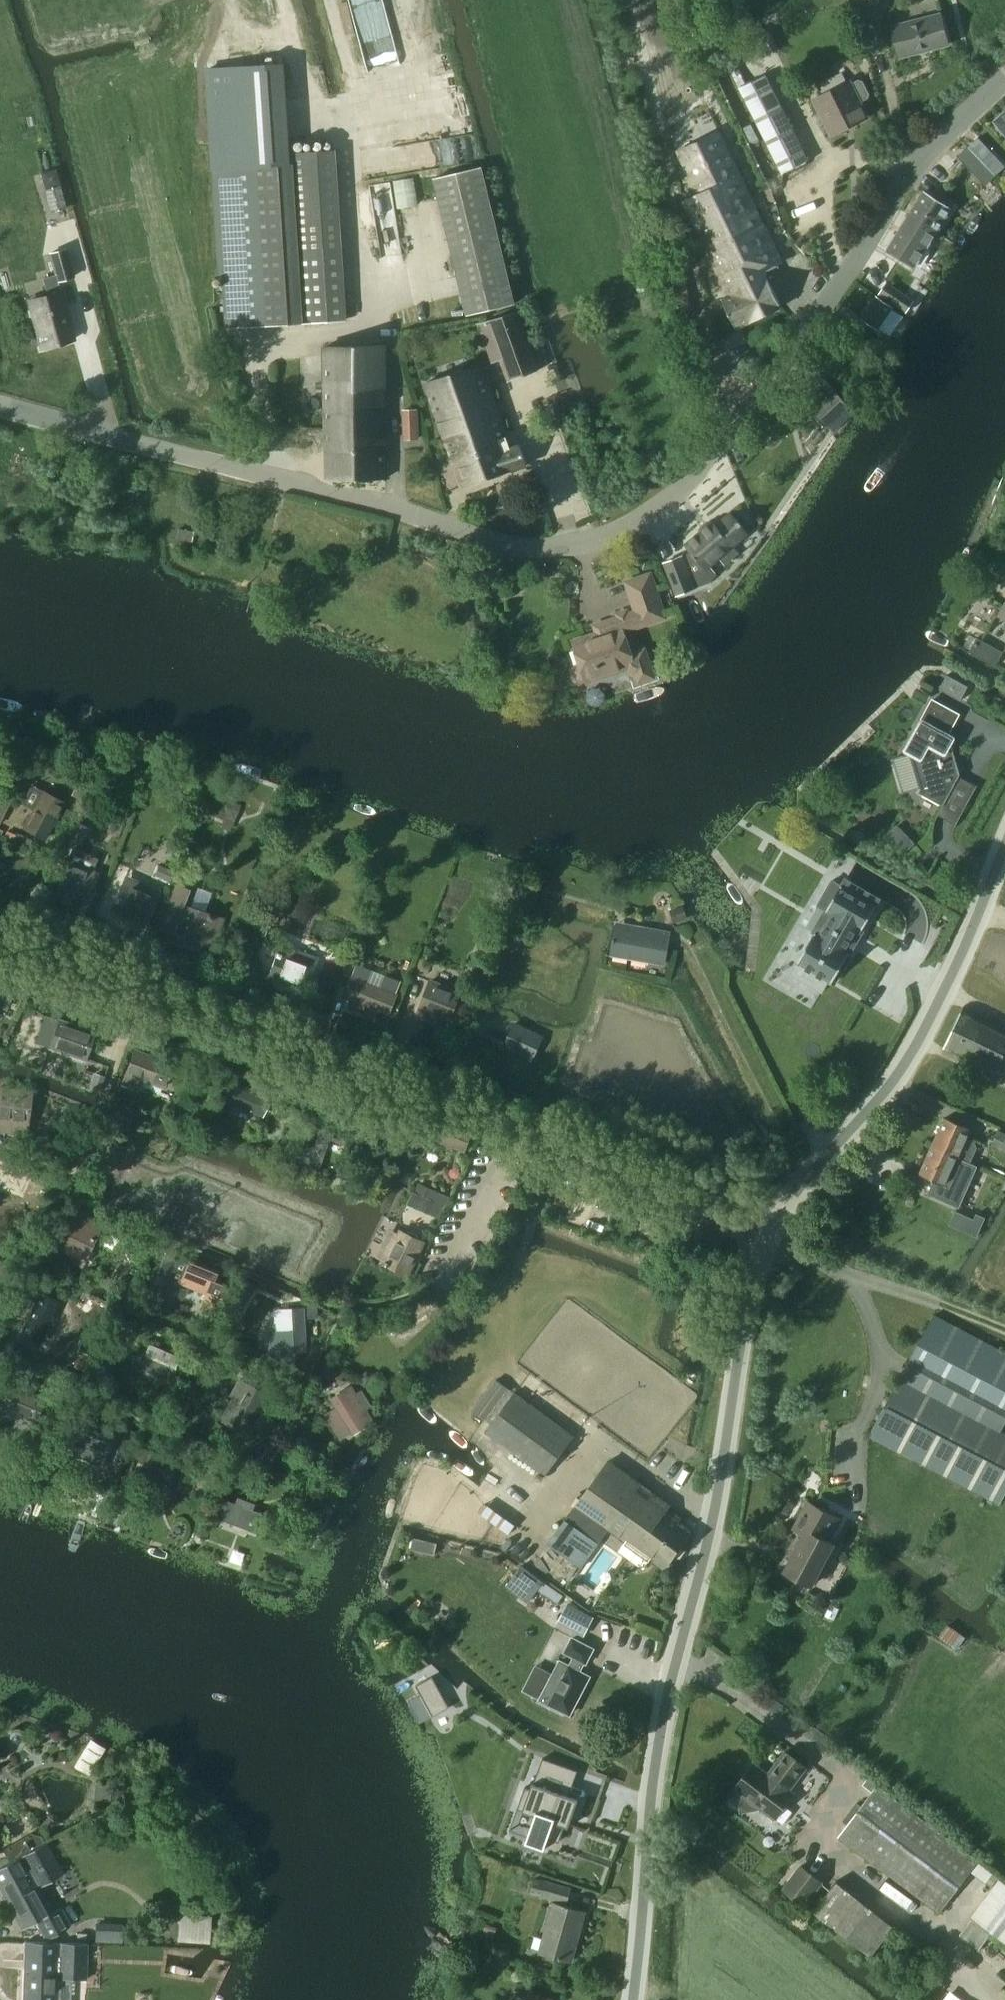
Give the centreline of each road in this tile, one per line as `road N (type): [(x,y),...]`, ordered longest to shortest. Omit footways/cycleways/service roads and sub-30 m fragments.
road 1 (tertiary): [(401,514),(552,553),(619,539),(712,462),(773,387),(911,170),(1004,79)]
road 2 (unclassified): [(767,1236),(0,934)]
road 3 (tertiary): [(633,1999),(663,1716),(718,1492),(749,1298),(767,1236)]
road 4 (tertiary): [(767,1236),(909,1059),(1004,849)]
road 5 (tertiary): [(401,514),(0,407)]

